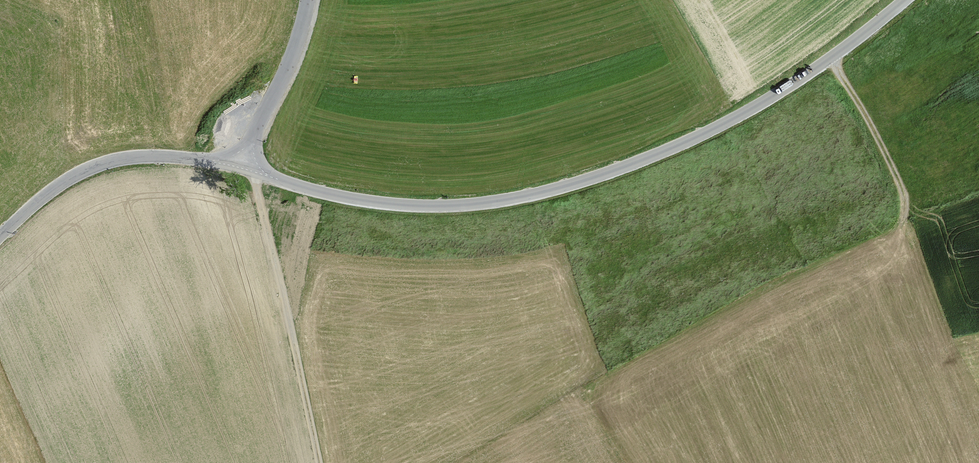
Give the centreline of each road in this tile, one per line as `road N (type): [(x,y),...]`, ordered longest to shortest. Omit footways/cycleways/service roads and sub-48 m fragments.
road 1 (tertiary): [(903,0),(733,120),(575,183),(437,207),(368,201),(269,177)]
road 2 (track): [(255,172),(319,462)]
road 3 (unclassified): [(217,162),(145,155),(96,165),(46,194),(0,236)]
road 4 (track): [(830,58),(909,202)]
road 5 (unclassified): [(312,0),(255,136)]

